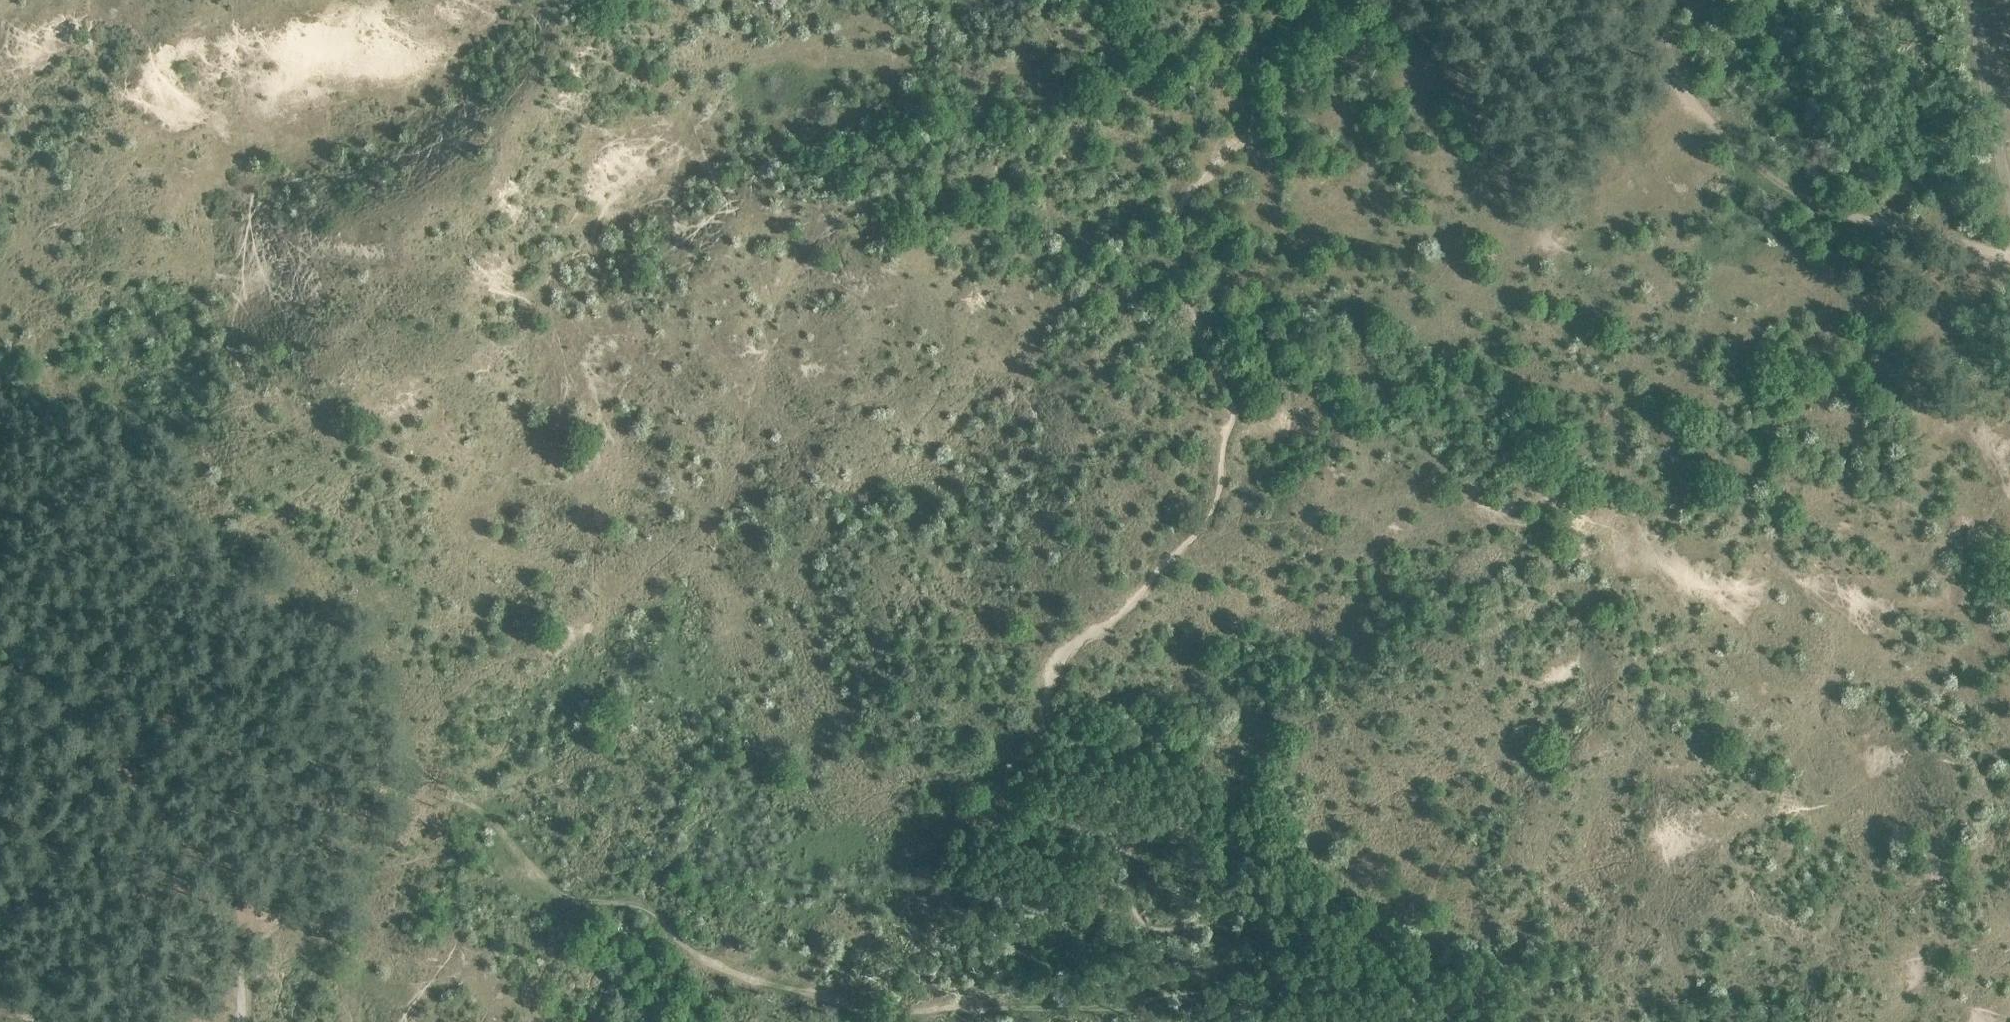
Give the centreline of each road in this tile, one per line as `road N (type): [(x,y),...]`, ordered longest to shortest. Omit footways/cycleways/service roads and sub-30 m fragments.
road 1 (track): [(2009,247),(1793,197),(1706,118),(1676,74),(1657,0)]
road 2 (track): [(0,648),(169,819),(204,872),(235,947)]

